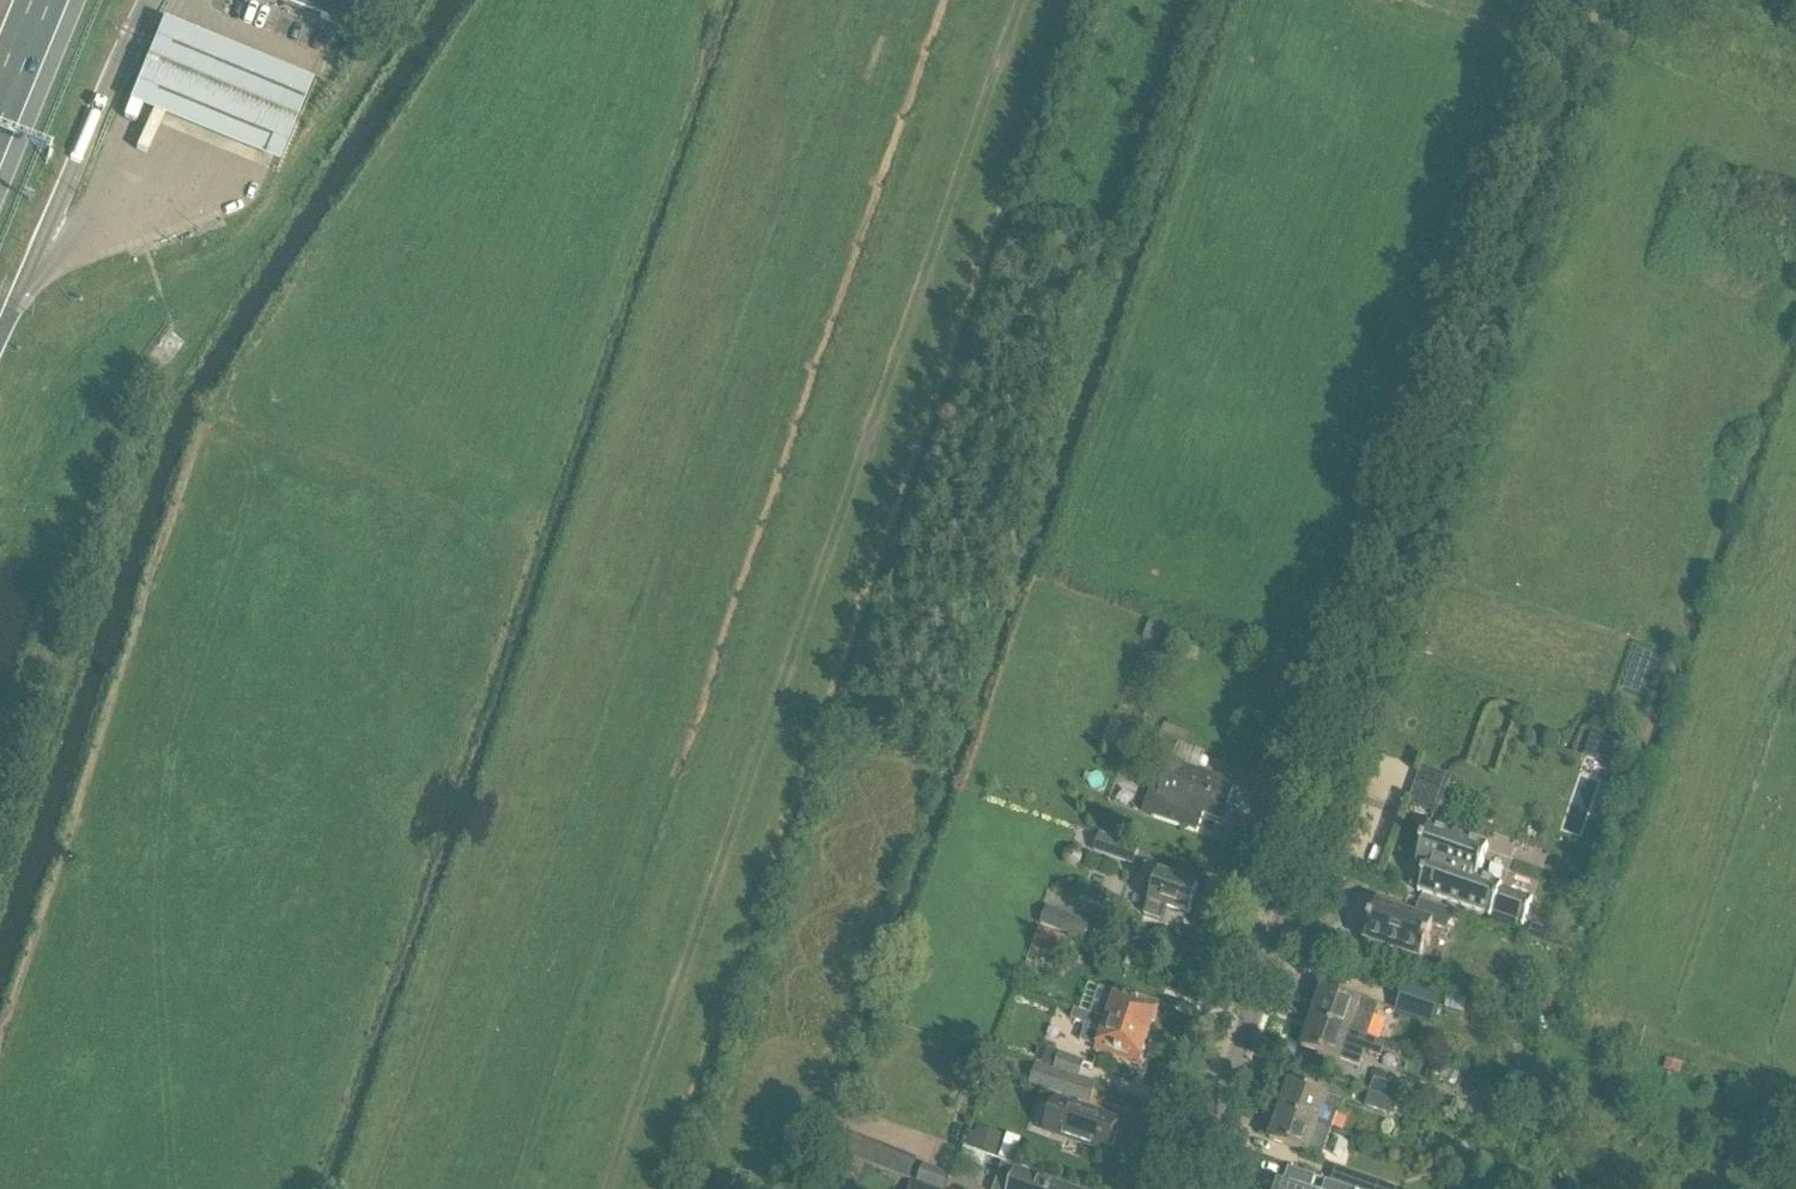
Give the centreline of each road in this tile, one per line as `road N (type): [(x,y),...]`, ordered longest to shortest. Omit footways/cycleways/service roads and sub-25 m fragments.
road 1 (unclassified): [(1185,1188),(1598,0)]

